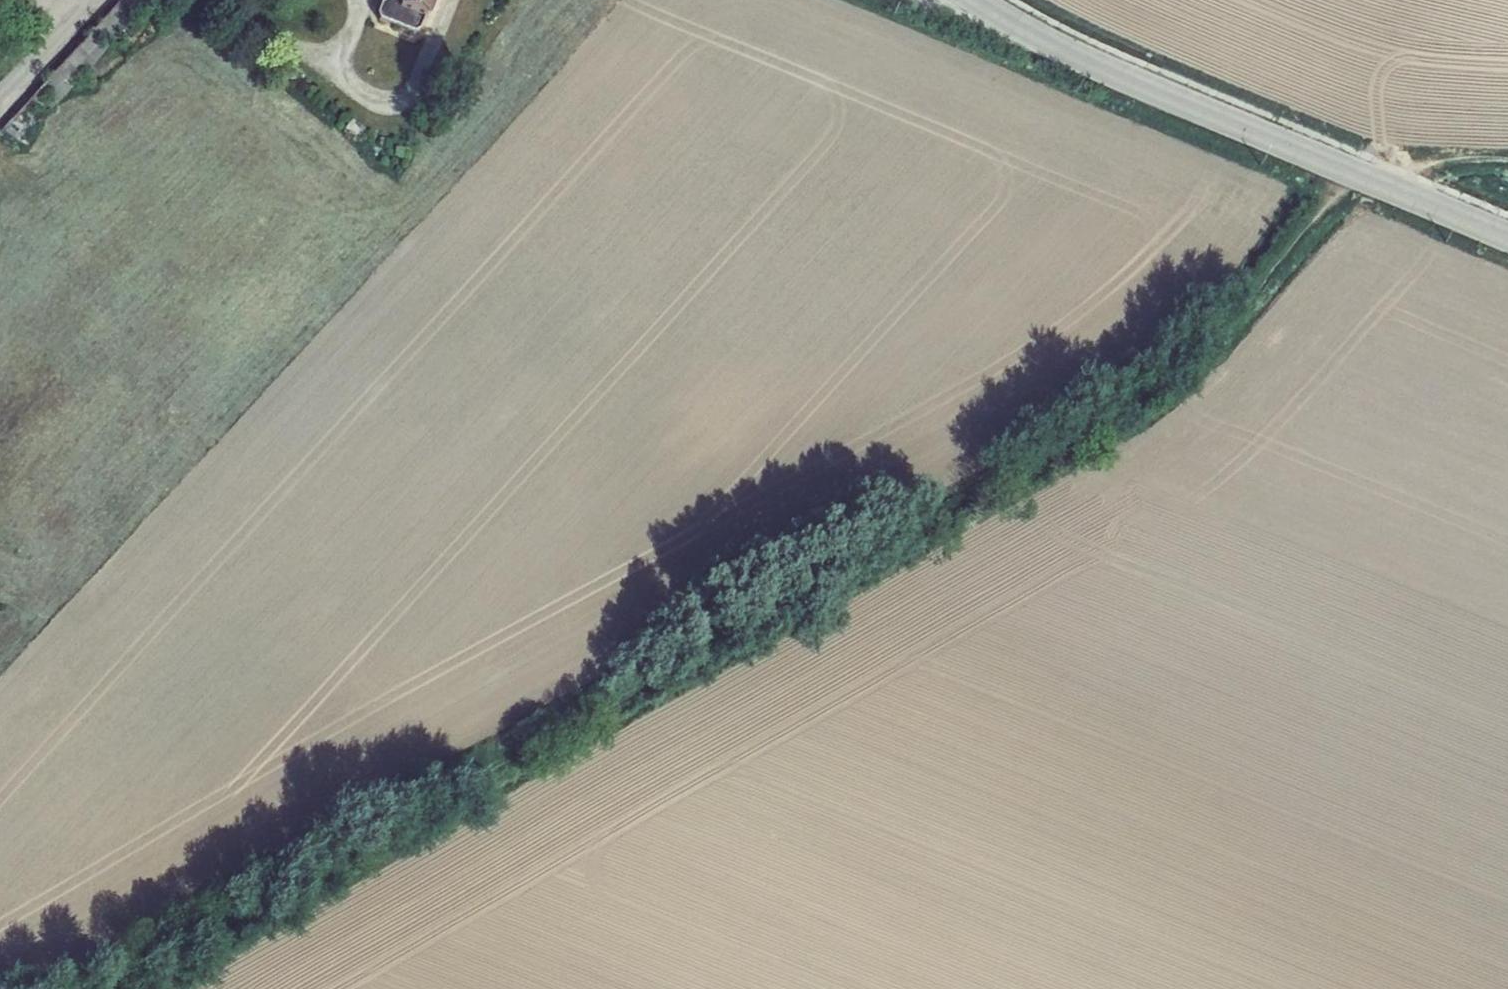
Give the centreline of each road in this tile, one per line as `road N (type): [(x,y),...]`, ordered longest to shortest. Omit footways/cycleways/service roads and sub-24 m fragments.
road 1 (tertiary): [(1507,224),(1170,87),(1003,0)]
road 2 (unclassified): [(101,0),(0,109)]

